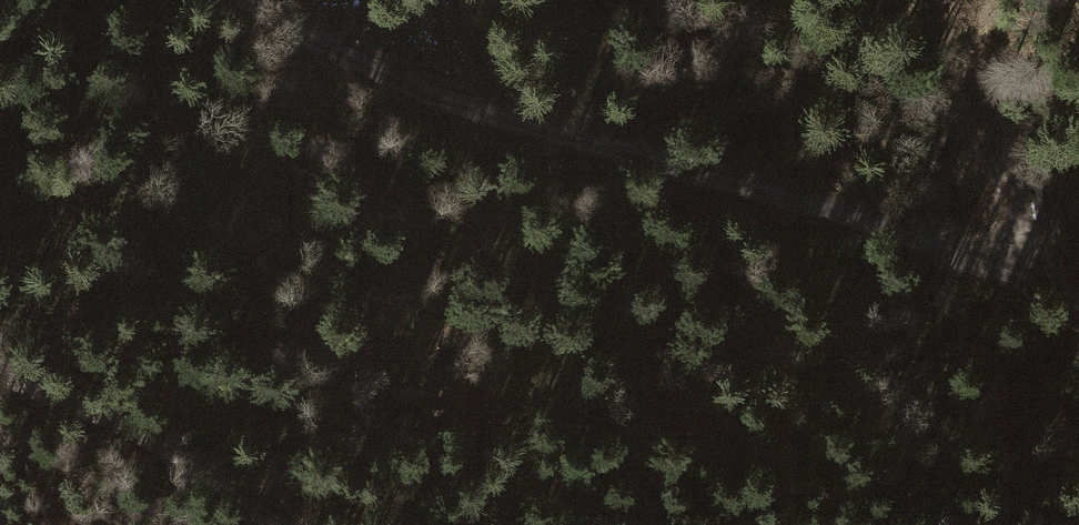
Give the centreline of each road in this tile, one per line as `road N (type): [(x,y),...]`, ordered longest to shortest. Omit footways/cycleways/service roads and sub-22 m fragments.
road 1 (track): [(1078,291),(1024,261),(628,158),(258,18),(240,0)]
road 2 (track): [(261,524),(101,417),(0,383)]
road 3 (track): [(913,0),(1023,180),(1024,261)]

